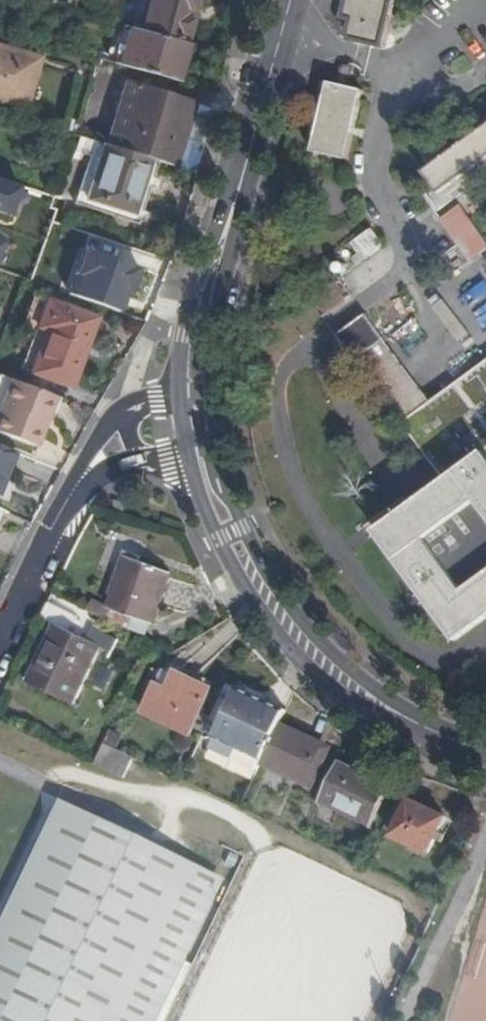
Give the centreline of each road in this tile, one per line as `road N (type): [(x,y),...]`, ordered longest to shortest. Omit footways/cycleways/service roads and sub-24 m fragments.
road 1 (secondary): [(187,453),(217,541),(259,614),(297,656),(369,714),(457,742)]
road 2 (secondary): [(457,742),(350,668),(311,630),(240,524),(218,447)]
road 3 (secondary): [(244,170),(209,243),(181,342),(179,397)]
road 4 (secondary): [(213,394),(215,327),(244,170)]
road 5 (secondary): [(244,170),(291,0)]
road 6 (residential): [(0,647),(69,503)]

